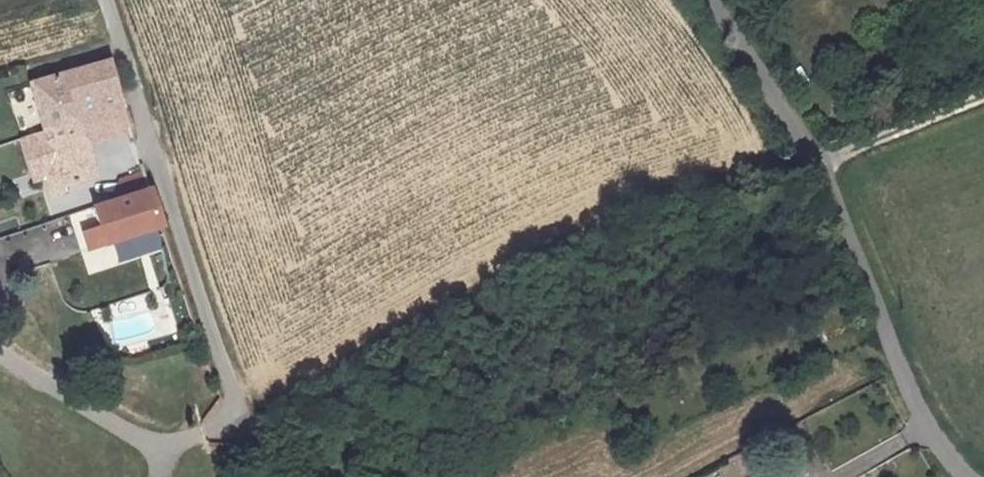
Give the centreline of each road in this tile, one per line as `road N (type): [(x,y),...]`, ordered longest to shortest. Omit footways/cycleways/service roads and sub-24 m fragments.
road 1 (unclassified): [(700,0),(819,166),(923,422),(966,476)]
road 2 (residential): [(107,0),(240,426),(282,476)]

